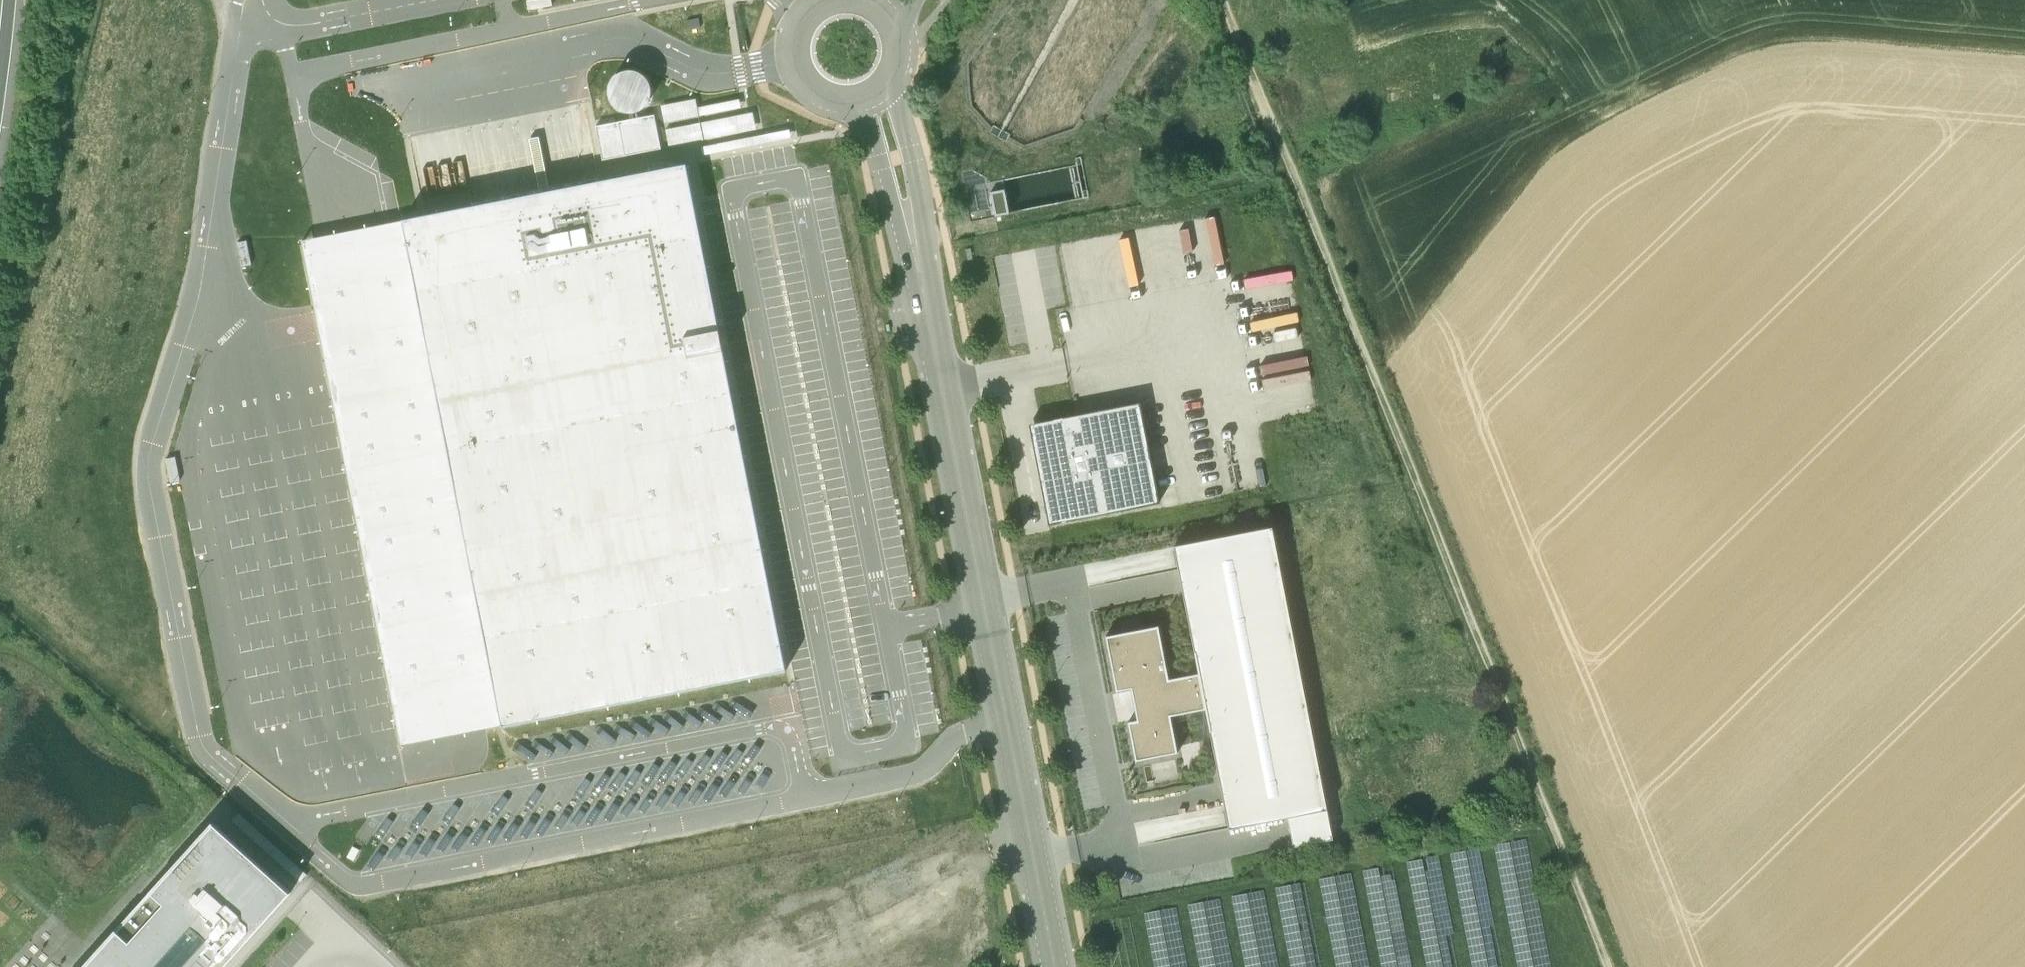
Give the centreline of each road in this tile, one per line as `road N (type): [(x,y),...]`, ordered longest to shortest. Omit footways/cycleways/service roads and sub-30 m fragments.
road 1 (track): [(1608,966),(1223,0)]
road 2 (tertiary): [(1056,966),(924,287)]
road 3 (tertiary): [(924,287),(919,192),(888,80)]
road 4 (tertiary): [(858,101),(924,287)]
road 5 (tertiary): [(820,0),(794,27),(791,63),(812,92),(858,101)]

